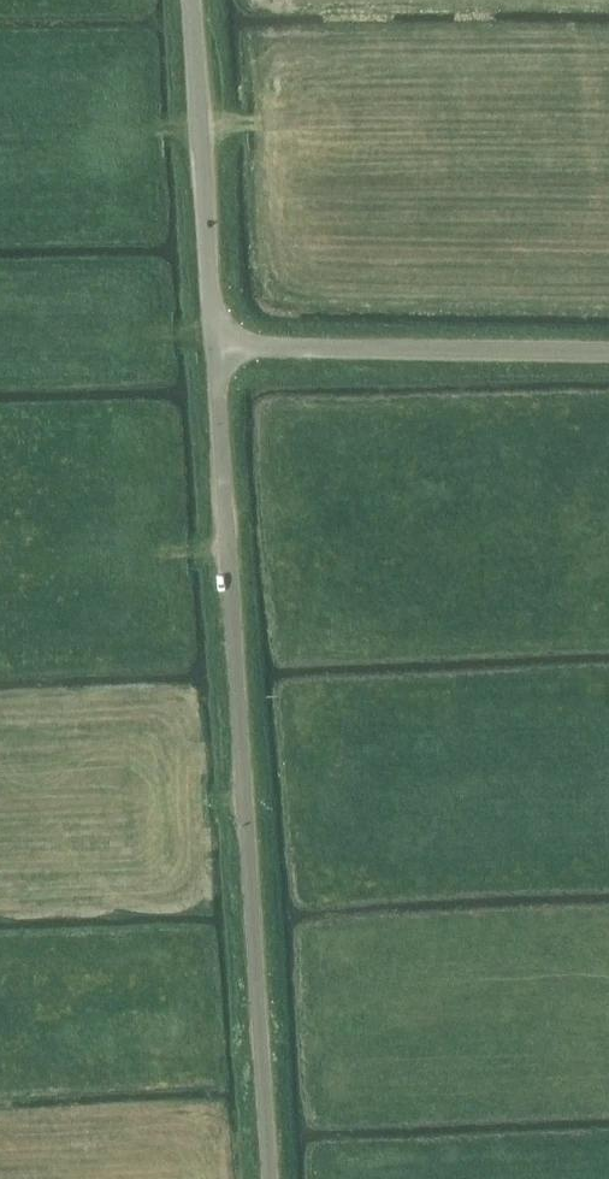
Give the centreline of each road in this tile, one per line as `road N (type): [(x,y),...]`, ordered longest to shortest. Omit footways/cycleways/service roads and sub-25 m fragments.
road 1 (unclassified): [(267,1178),(217,347)]
road 2 (unclassified): [(217,347),(608,353)]
road 3 (unclassified): [(217,347),(193,0)]
road 4 (track): [(11,819),(243,803)]

